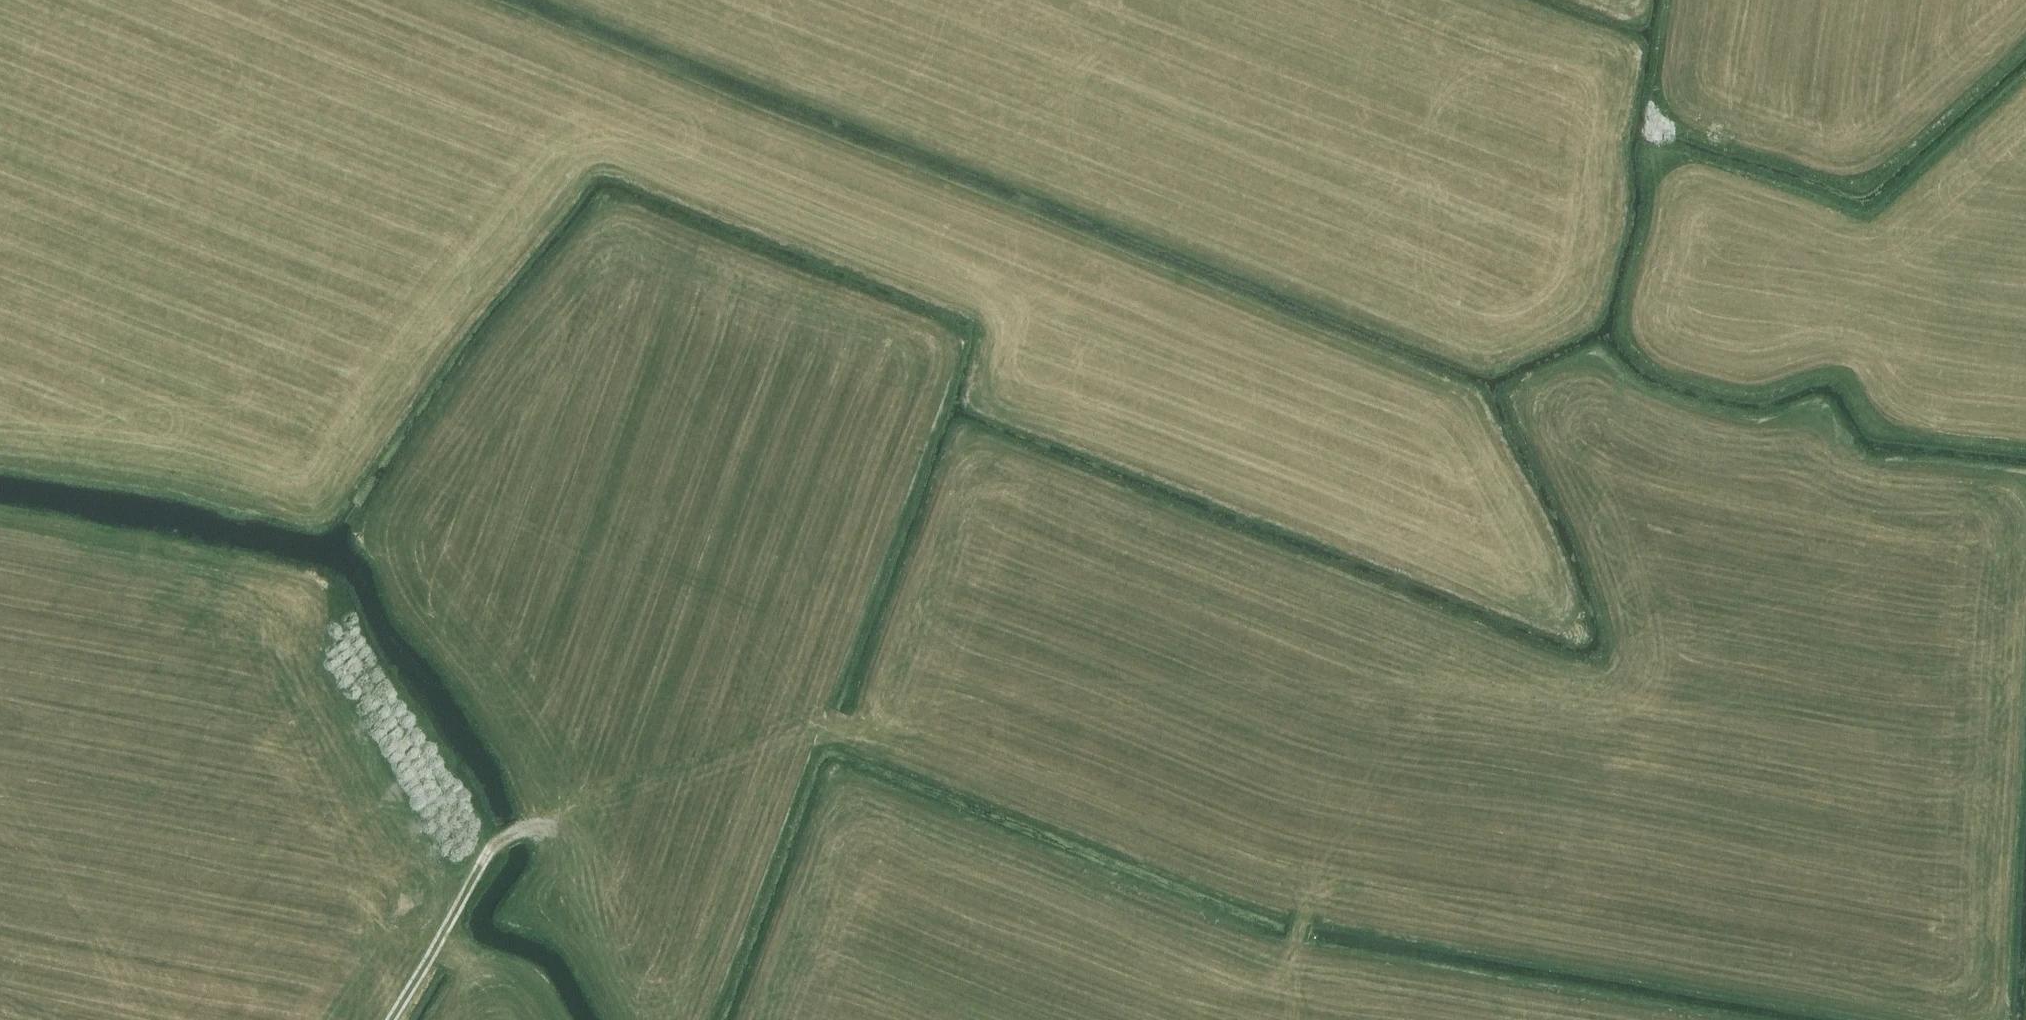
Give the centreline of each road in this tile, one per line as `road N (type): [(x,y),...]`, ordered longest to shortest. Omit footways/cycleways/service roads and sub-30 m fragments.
road 1 (track): [(388,1019),(496,849),(533,826)]

